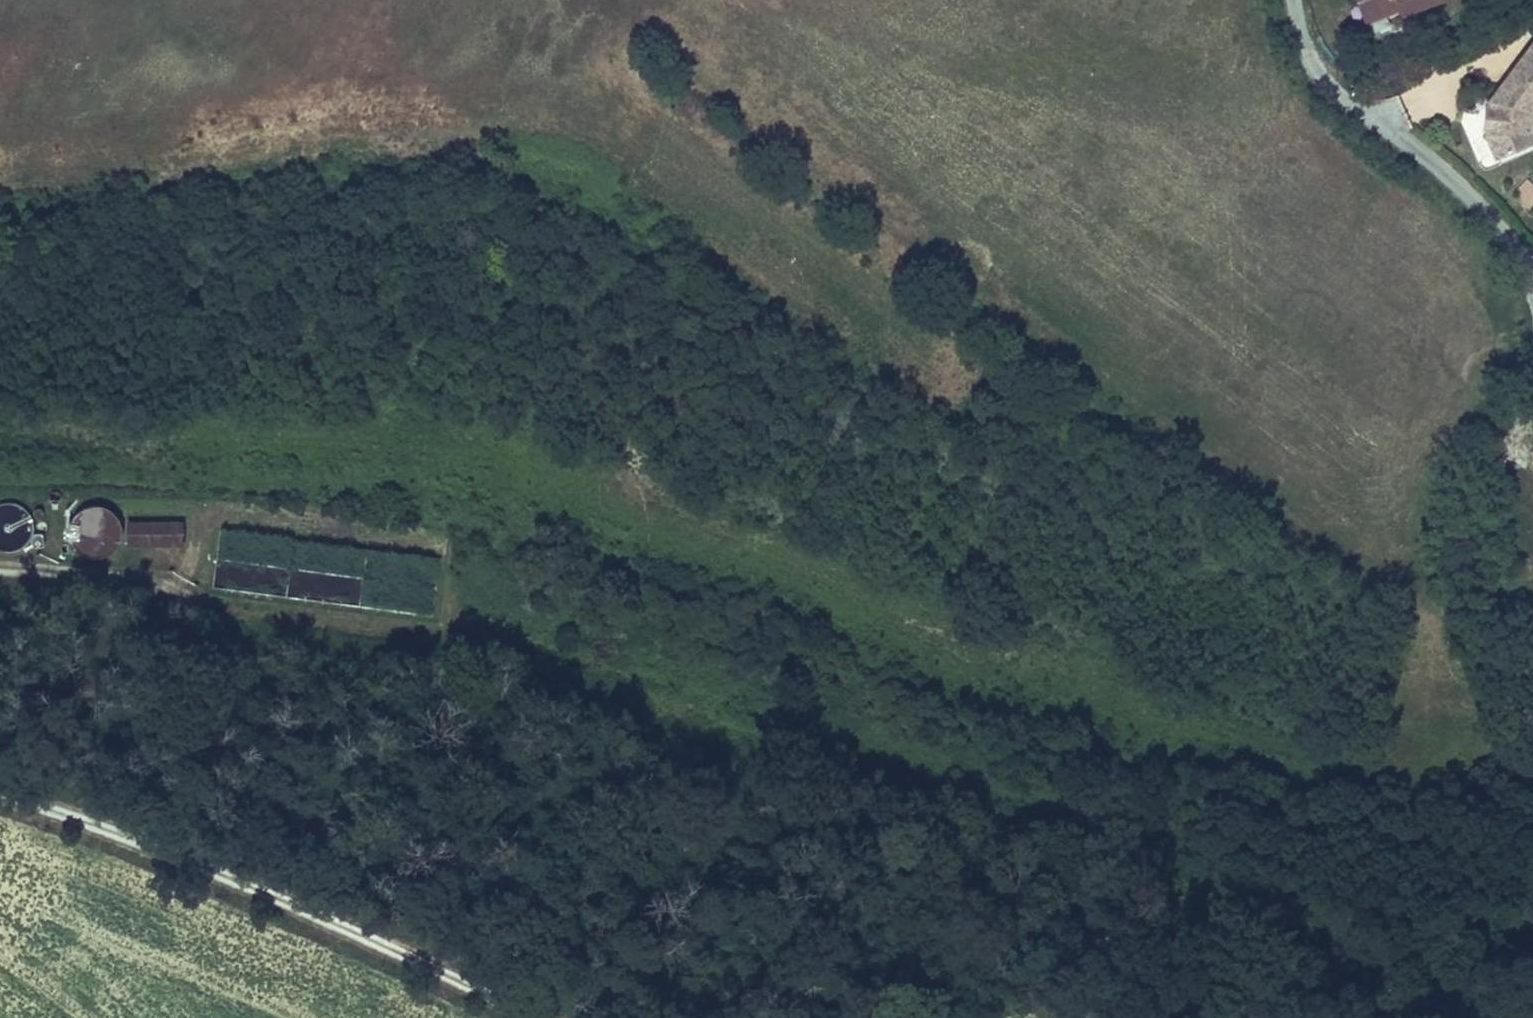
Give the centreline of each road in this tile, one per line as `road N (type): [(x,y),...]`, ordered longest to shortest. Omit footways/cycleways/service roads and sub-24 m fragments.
road 1 (track): [(0,791),(173,848),(551,1017)]
road 2 (residential): [(1532,290),(1506,239),(1469,196),(1320,83),(1293,0)]

